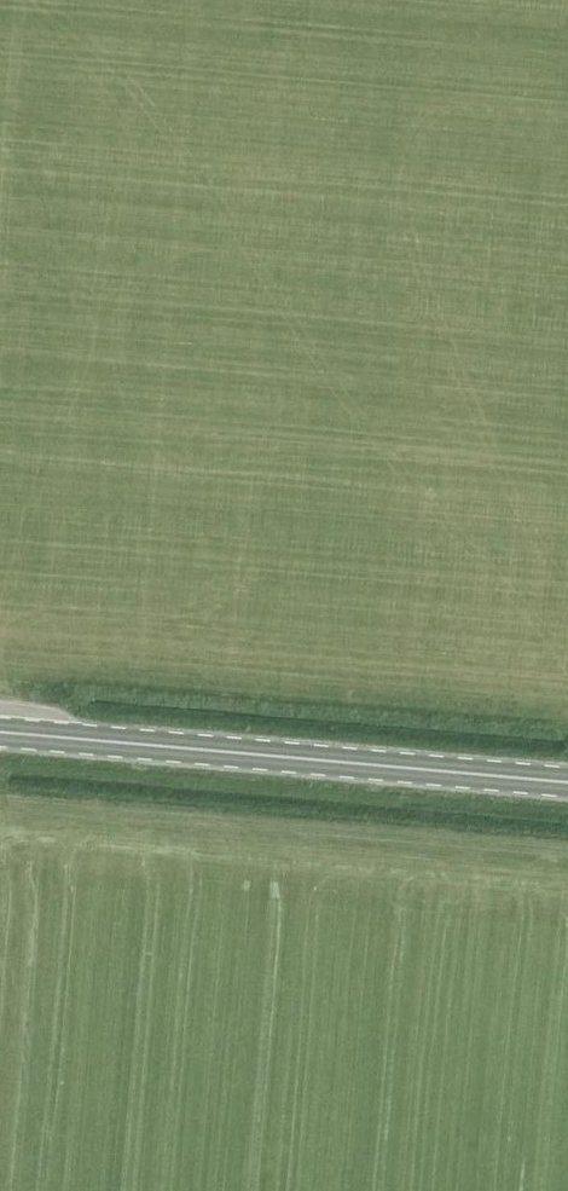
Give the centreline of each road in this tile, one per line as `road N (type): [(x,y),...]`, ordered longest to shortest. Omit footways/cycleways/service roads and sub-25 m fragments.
road 1 (secondary): [(567,782),(0,732)]

